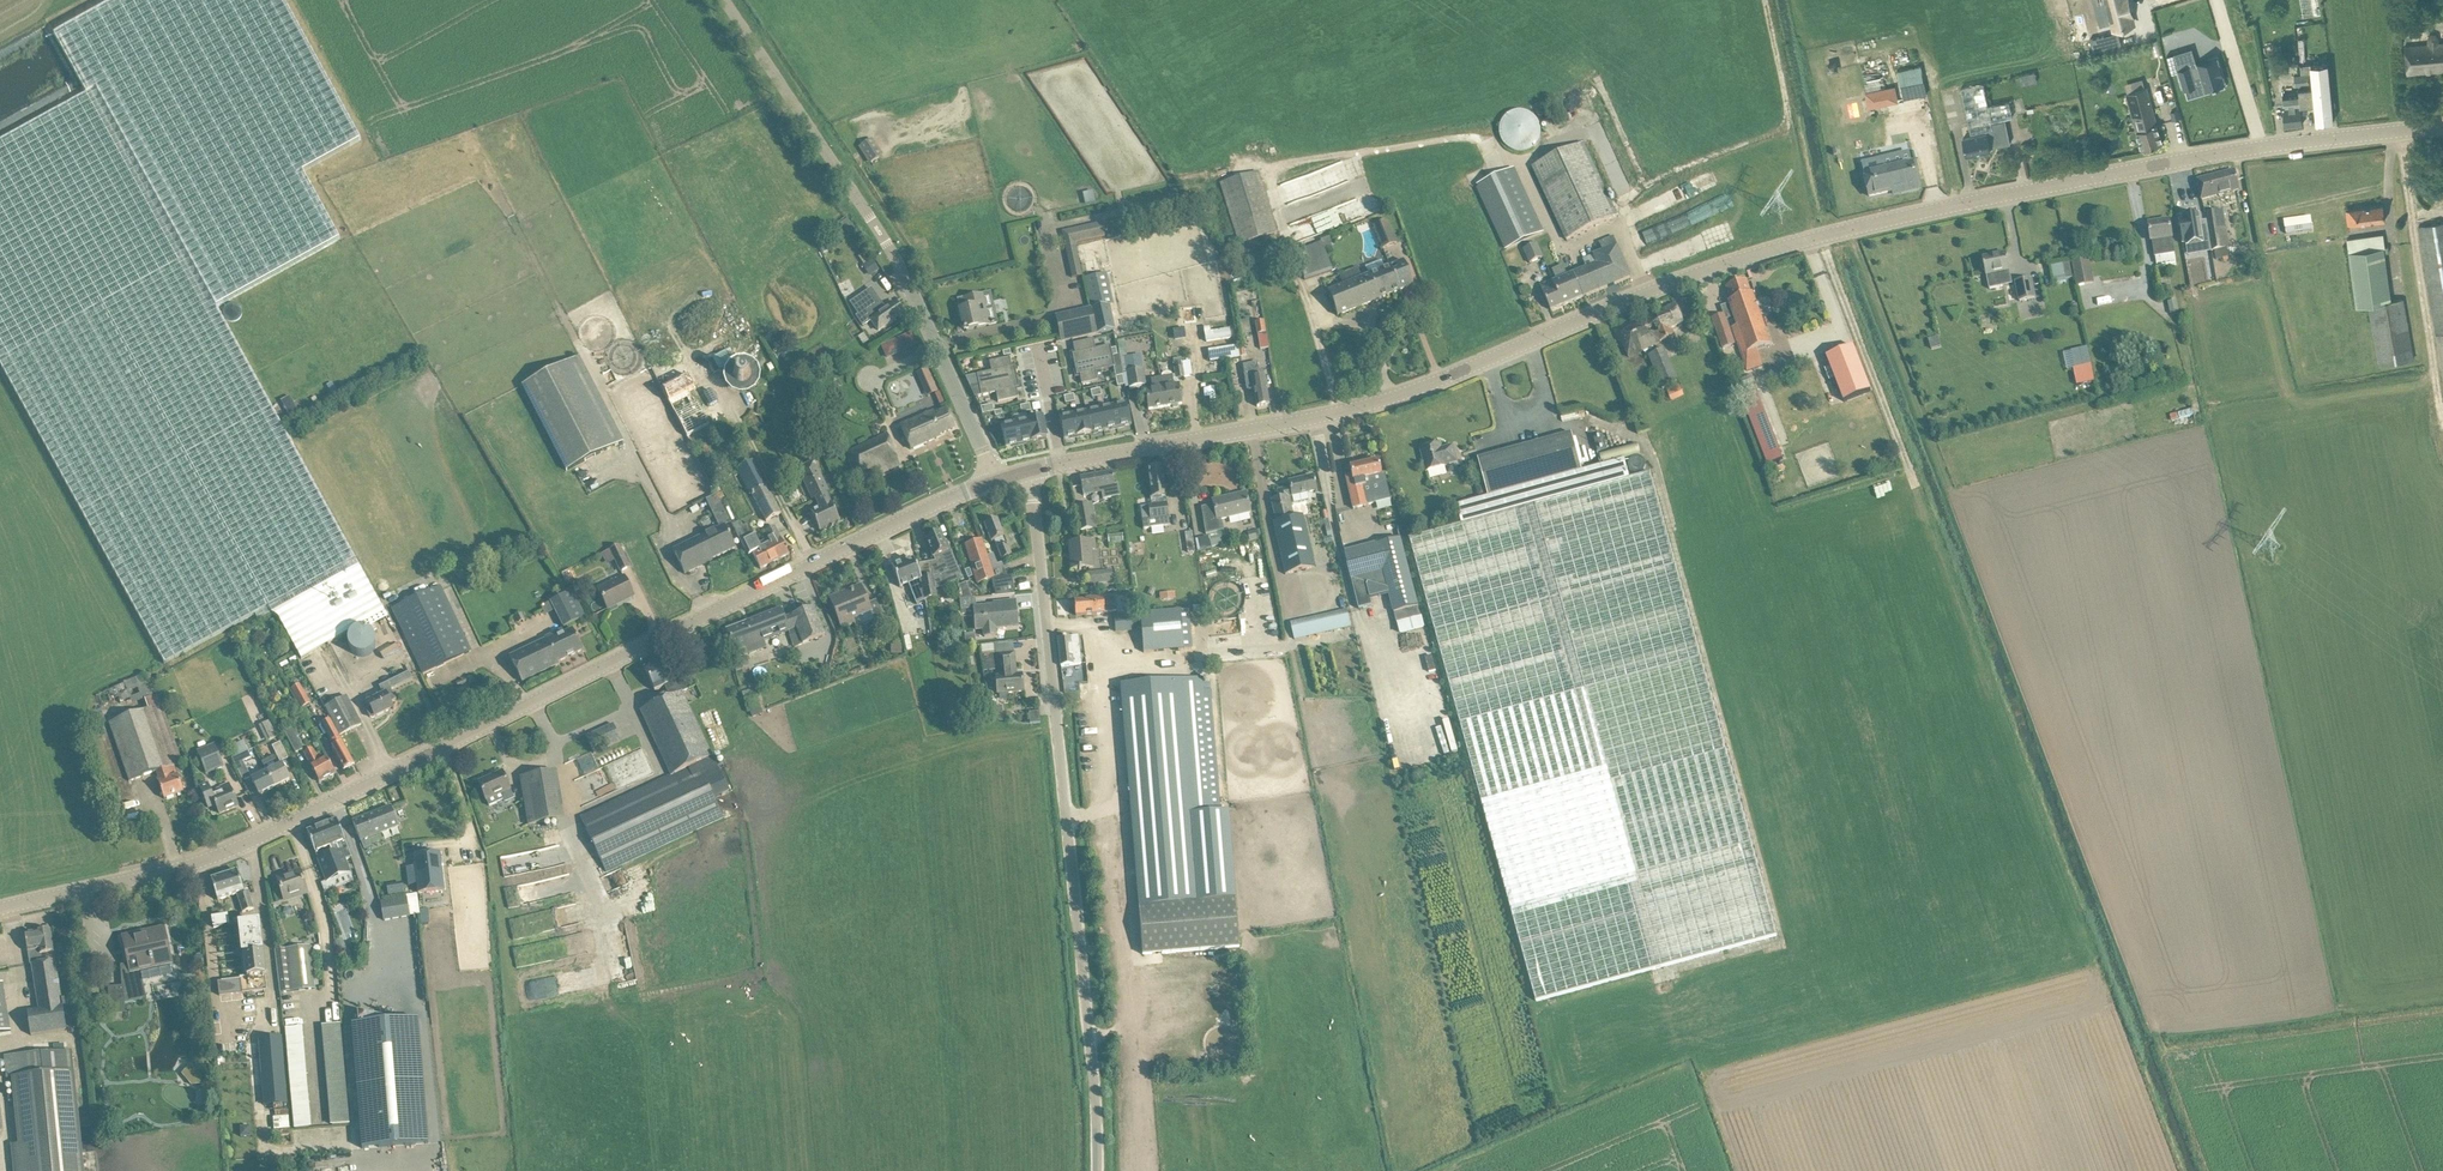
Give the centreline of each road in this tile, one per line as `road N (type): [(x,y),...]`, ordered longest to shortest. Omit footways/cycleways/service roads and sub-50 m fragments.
road 1 (tertiary): [(1030,473),(1395,397),(1744,258),(2170,161),(2260,150)]
road 2 (tertiary): [(0,910),(242,846),(994,481)]
road 3 (unclassified): [(1095,1170),(1092,1072),(1030,473)]
road 4 (unclassified): [(891,250),(724,0)]
road 5 (residential): [(994,481),(891,250)]
road 6 (tertiary): [(2260,150),(2442,127)]
road 7 (residential): [(2260,150),(2215,0)]

